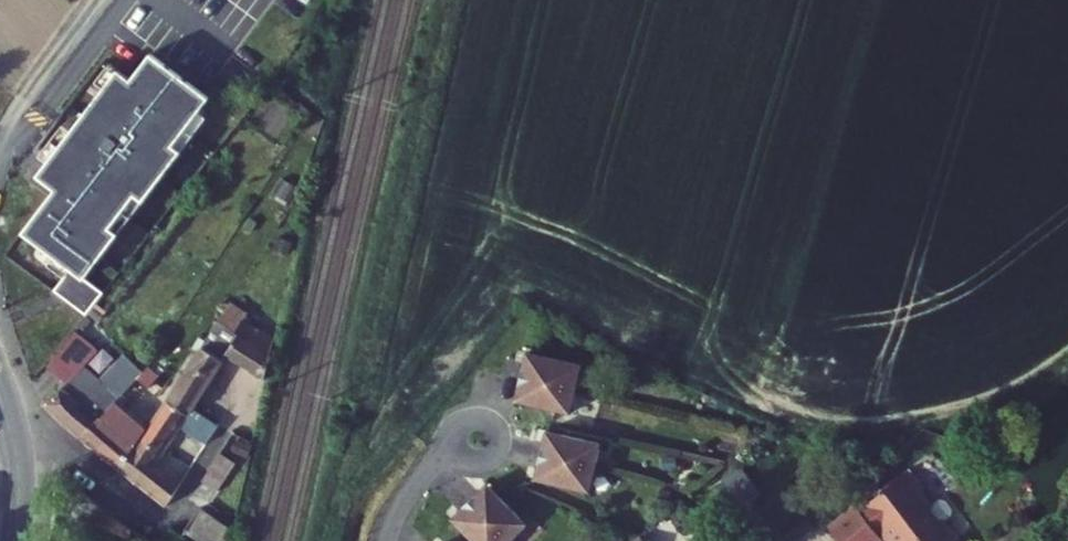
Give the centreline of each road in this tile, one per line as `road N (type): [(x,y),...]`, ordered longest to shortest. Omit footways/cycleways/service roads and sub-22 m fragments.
road 1 (tertiary): [(16,540),(19,472),(0,402)]
road 2 (residential): [(390,540),(417,480),(447,451),(476,439)]

